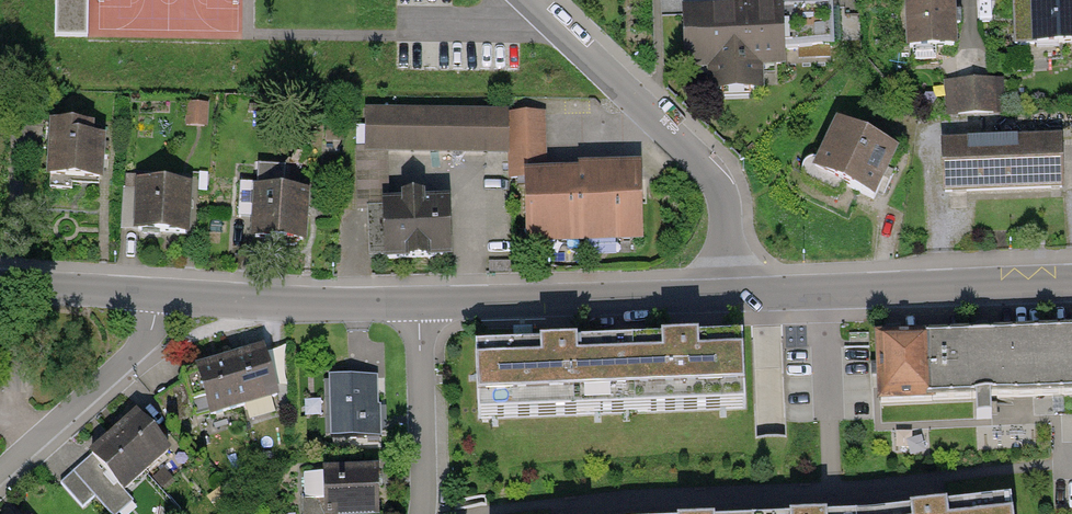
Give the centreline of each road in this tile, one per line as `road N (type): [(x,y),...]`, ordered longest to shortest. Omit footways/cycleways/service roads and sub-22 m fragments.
road 1 (residential): [(531,0),(714,184),(729,294)]
road 2 (residential): [(1071,286),(729,294)]
road 3 (residential): [(729,294),(417,303)]
road 4 (residential): [(417,303),(159,295)]
road 5 (residential): [(159,295),(153,330),(139,348),(0,471)]
road 6 (residential): [(417,303),(425,513)]
road 7 (residential): [(159,295),(0,283)]

